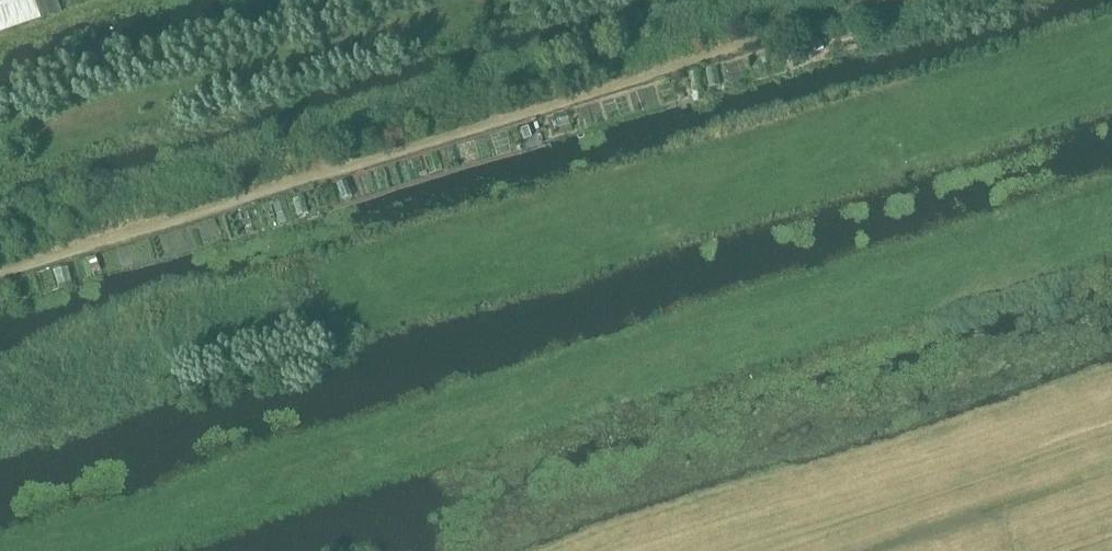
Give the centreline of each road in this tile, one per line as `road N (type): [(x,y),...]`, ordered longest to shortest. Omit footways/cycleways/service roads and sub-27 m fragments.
road 1 (track): [(882,0),(0,271)]

